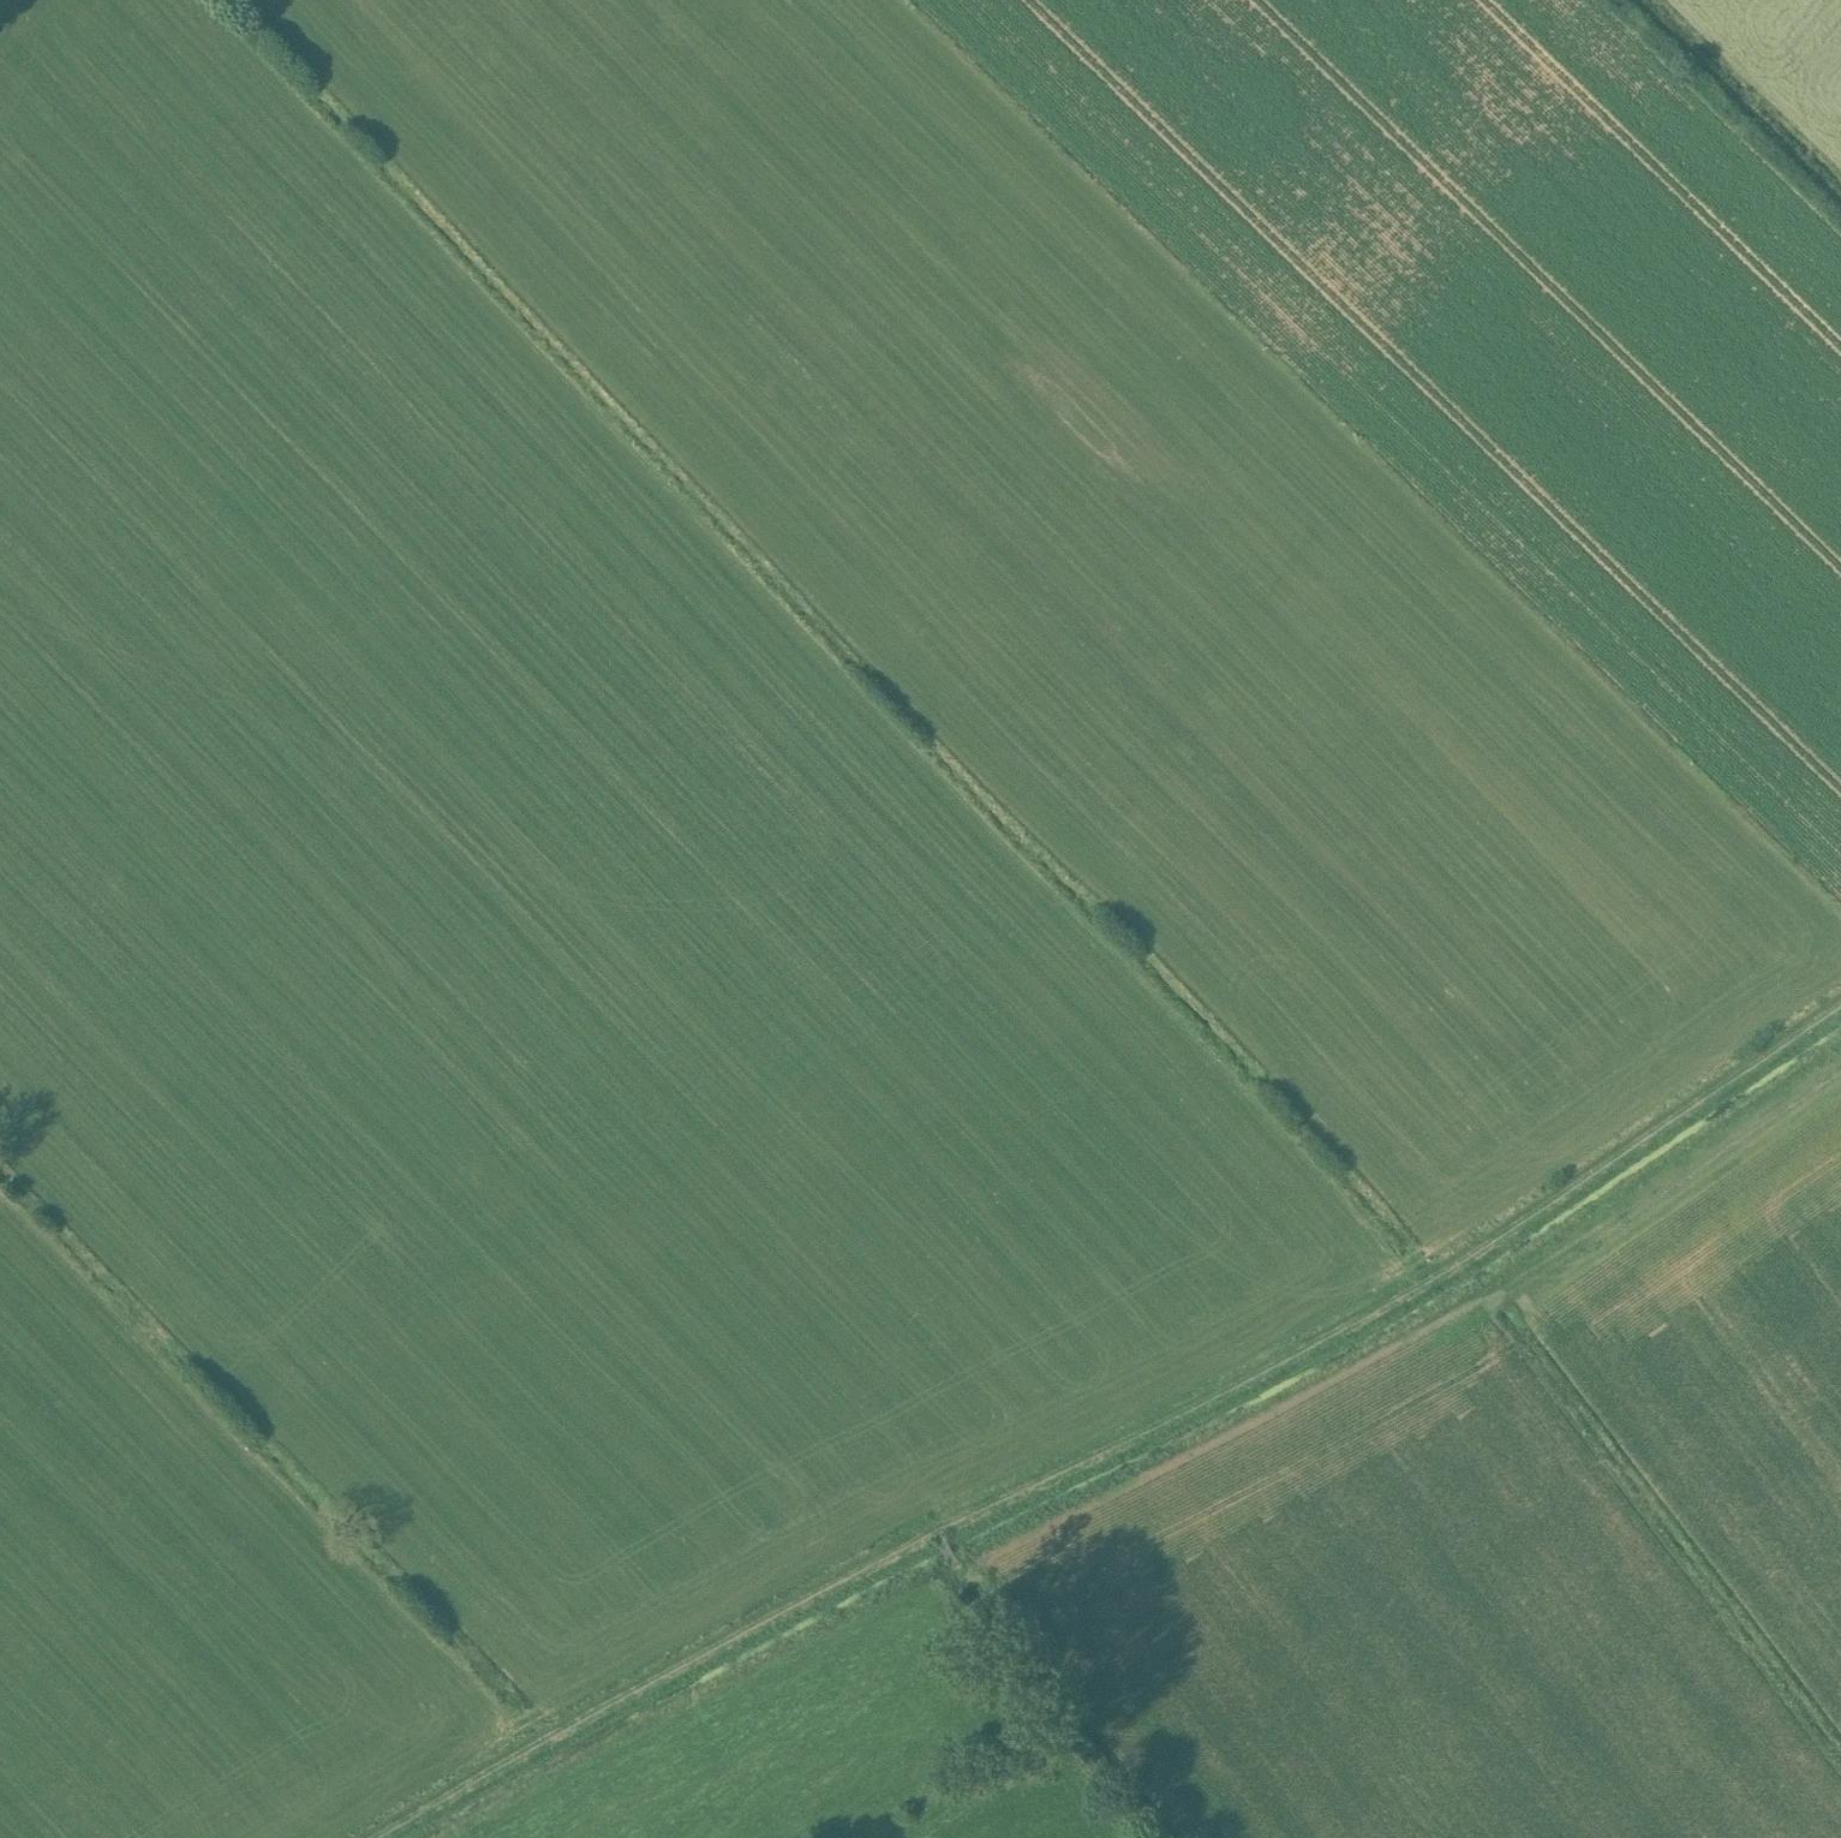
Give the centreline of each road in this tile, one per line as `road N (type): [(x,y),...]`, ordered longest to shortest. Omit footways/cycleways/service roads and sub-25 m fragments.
road 1 (track): [(1840,204),(1631,0)]

